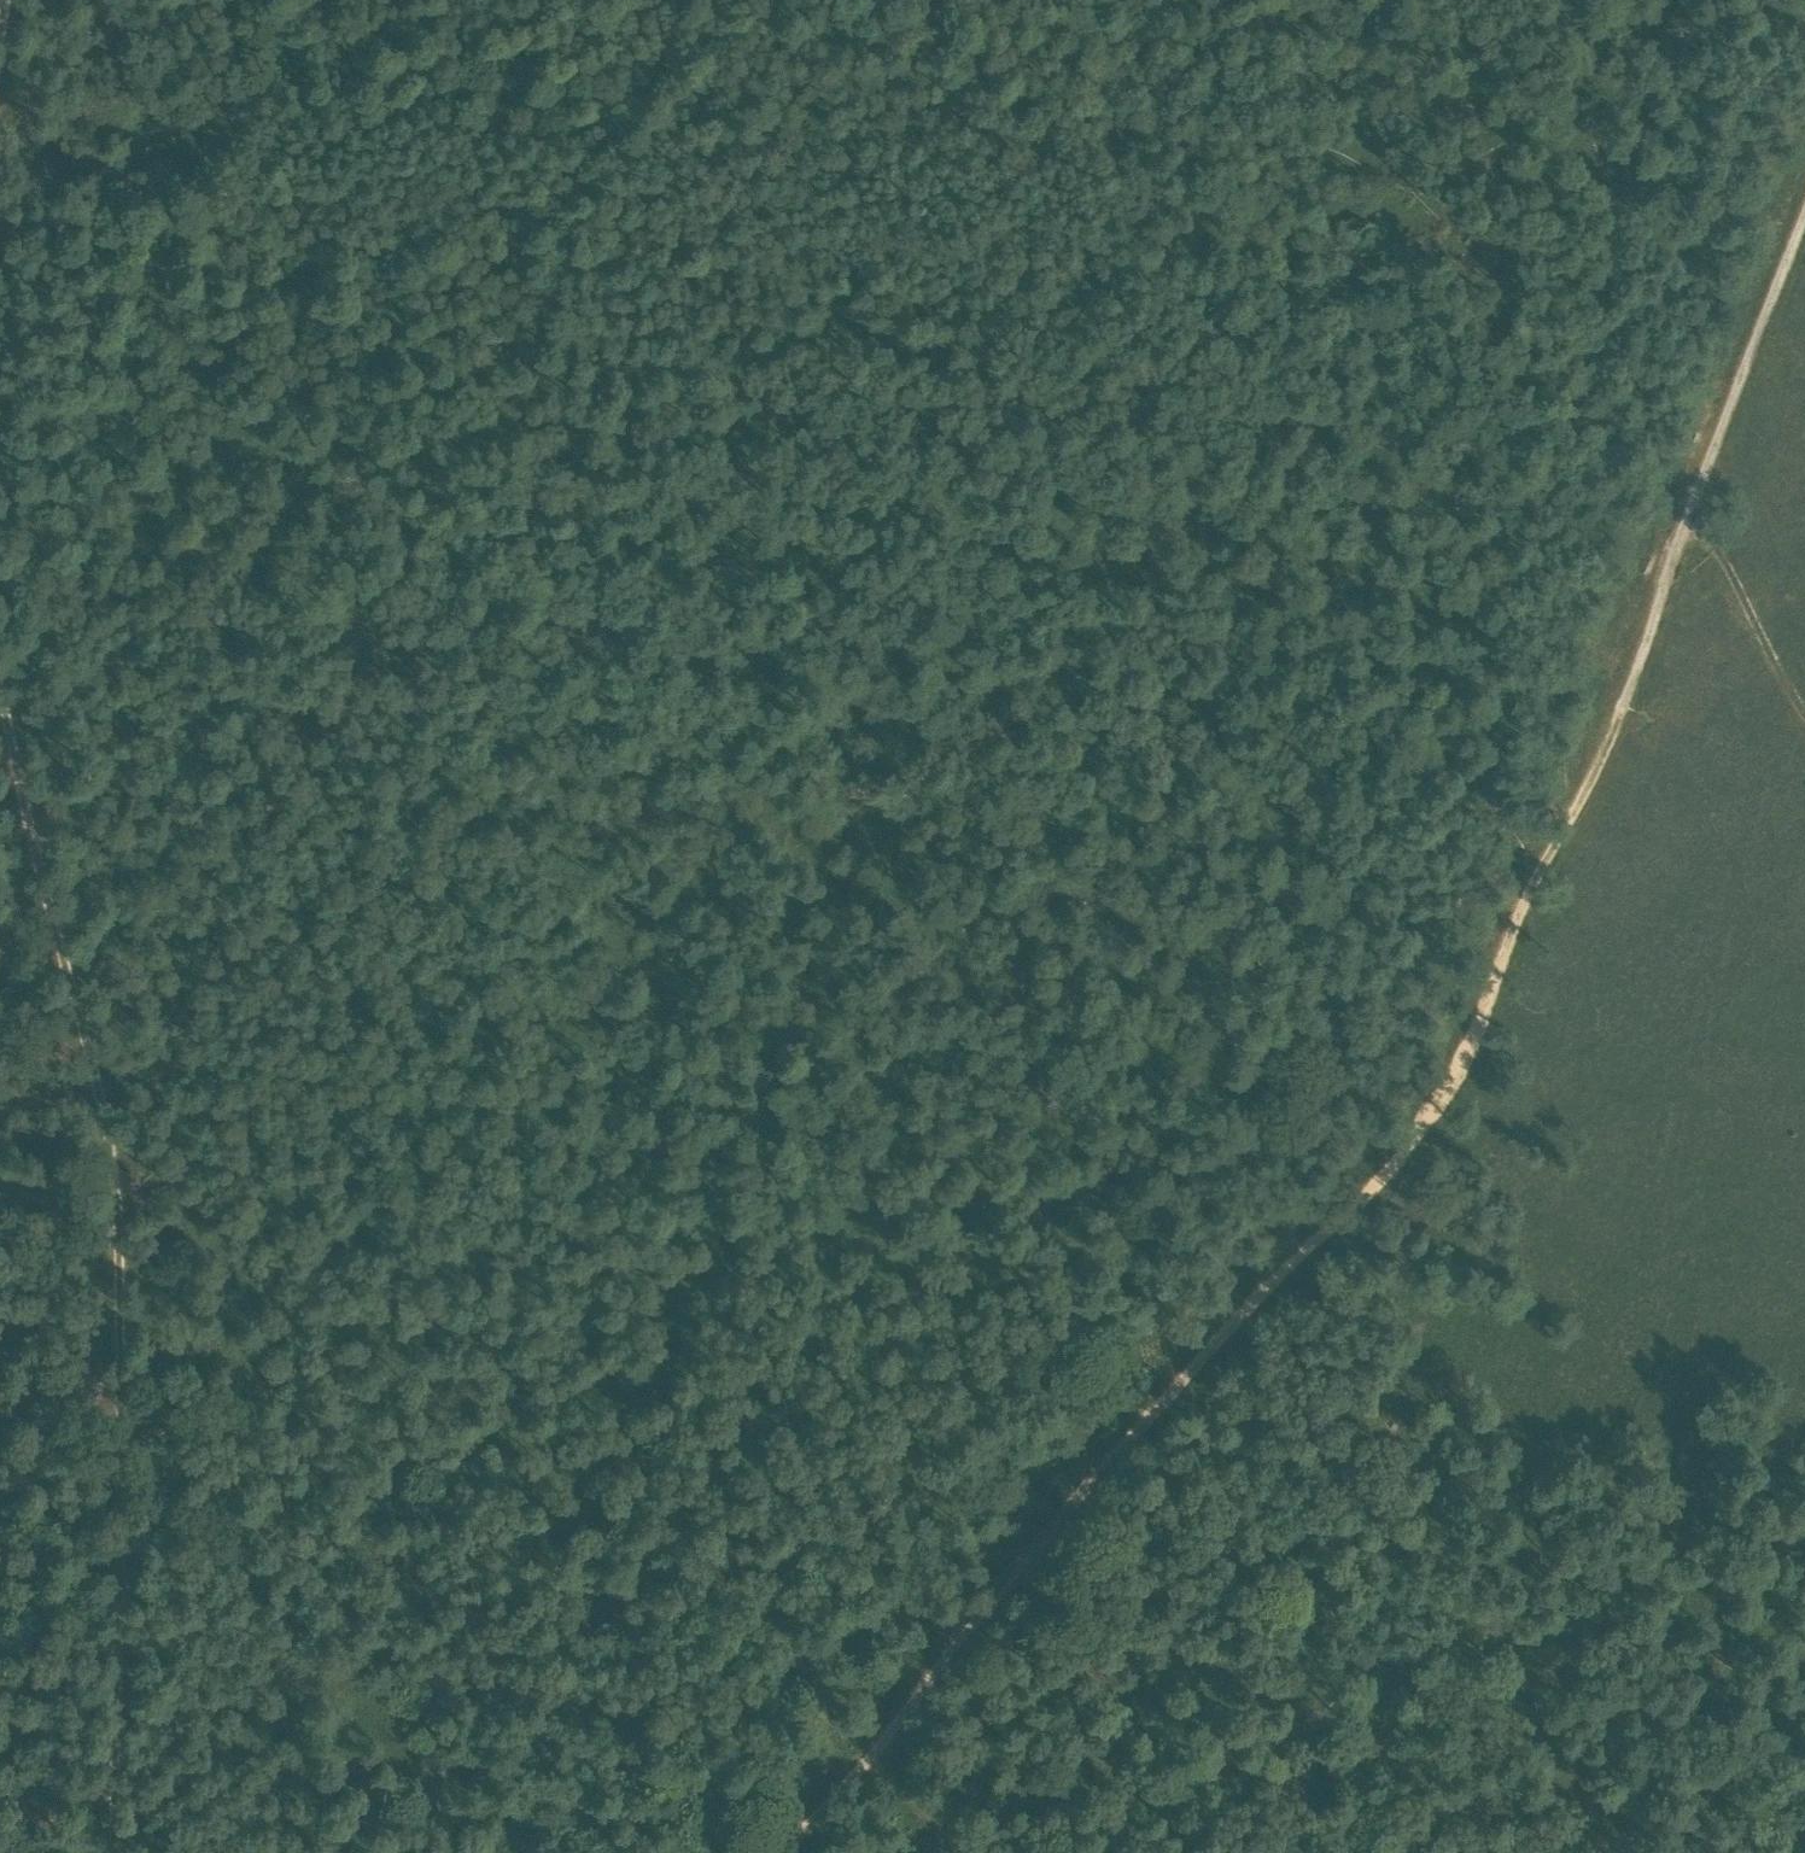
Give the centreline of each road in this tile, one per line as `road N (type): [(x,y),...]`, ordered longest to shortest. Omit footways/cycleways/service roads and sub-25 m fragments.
road 1 (track): [(778,1852),(865,1766),(1009,1574),(1443,1103),(1562,835),(1626,718),(1683,540),(1804,227)]
road 2 (track): [(113,1852),(121,1210),(0,700)]
road 3 (track): [(1683,540),(1714,546),(1734,573),(1804,720)]
road 4 (track): [(865,1766),(979,1852)]

